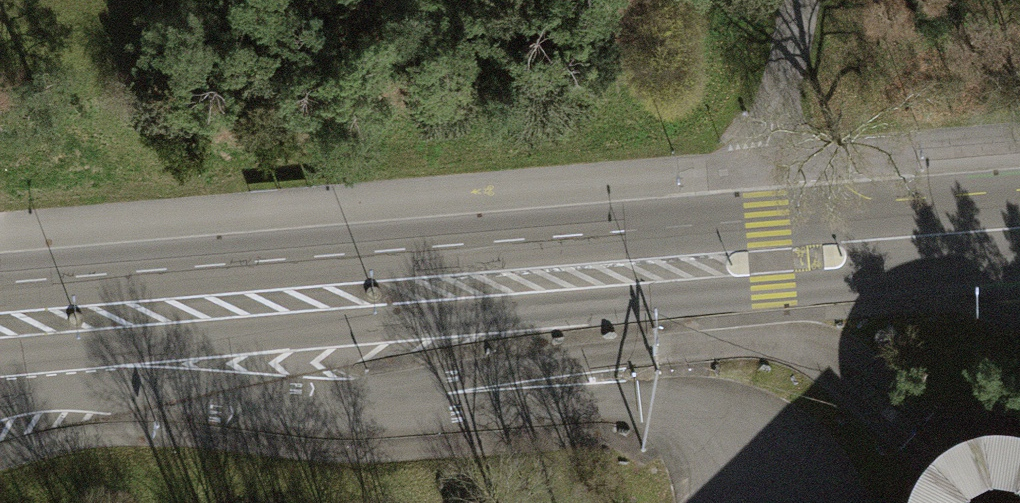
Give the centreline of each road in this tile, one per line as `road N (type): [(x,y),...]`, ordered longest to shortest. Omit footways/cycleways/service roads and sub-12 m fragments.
road 1 (unclassified): [(0,375),(363,329),(812,286),(1008,230)]
road 2 (unclassified): [(1008,230),(805,218),(0,285)]

